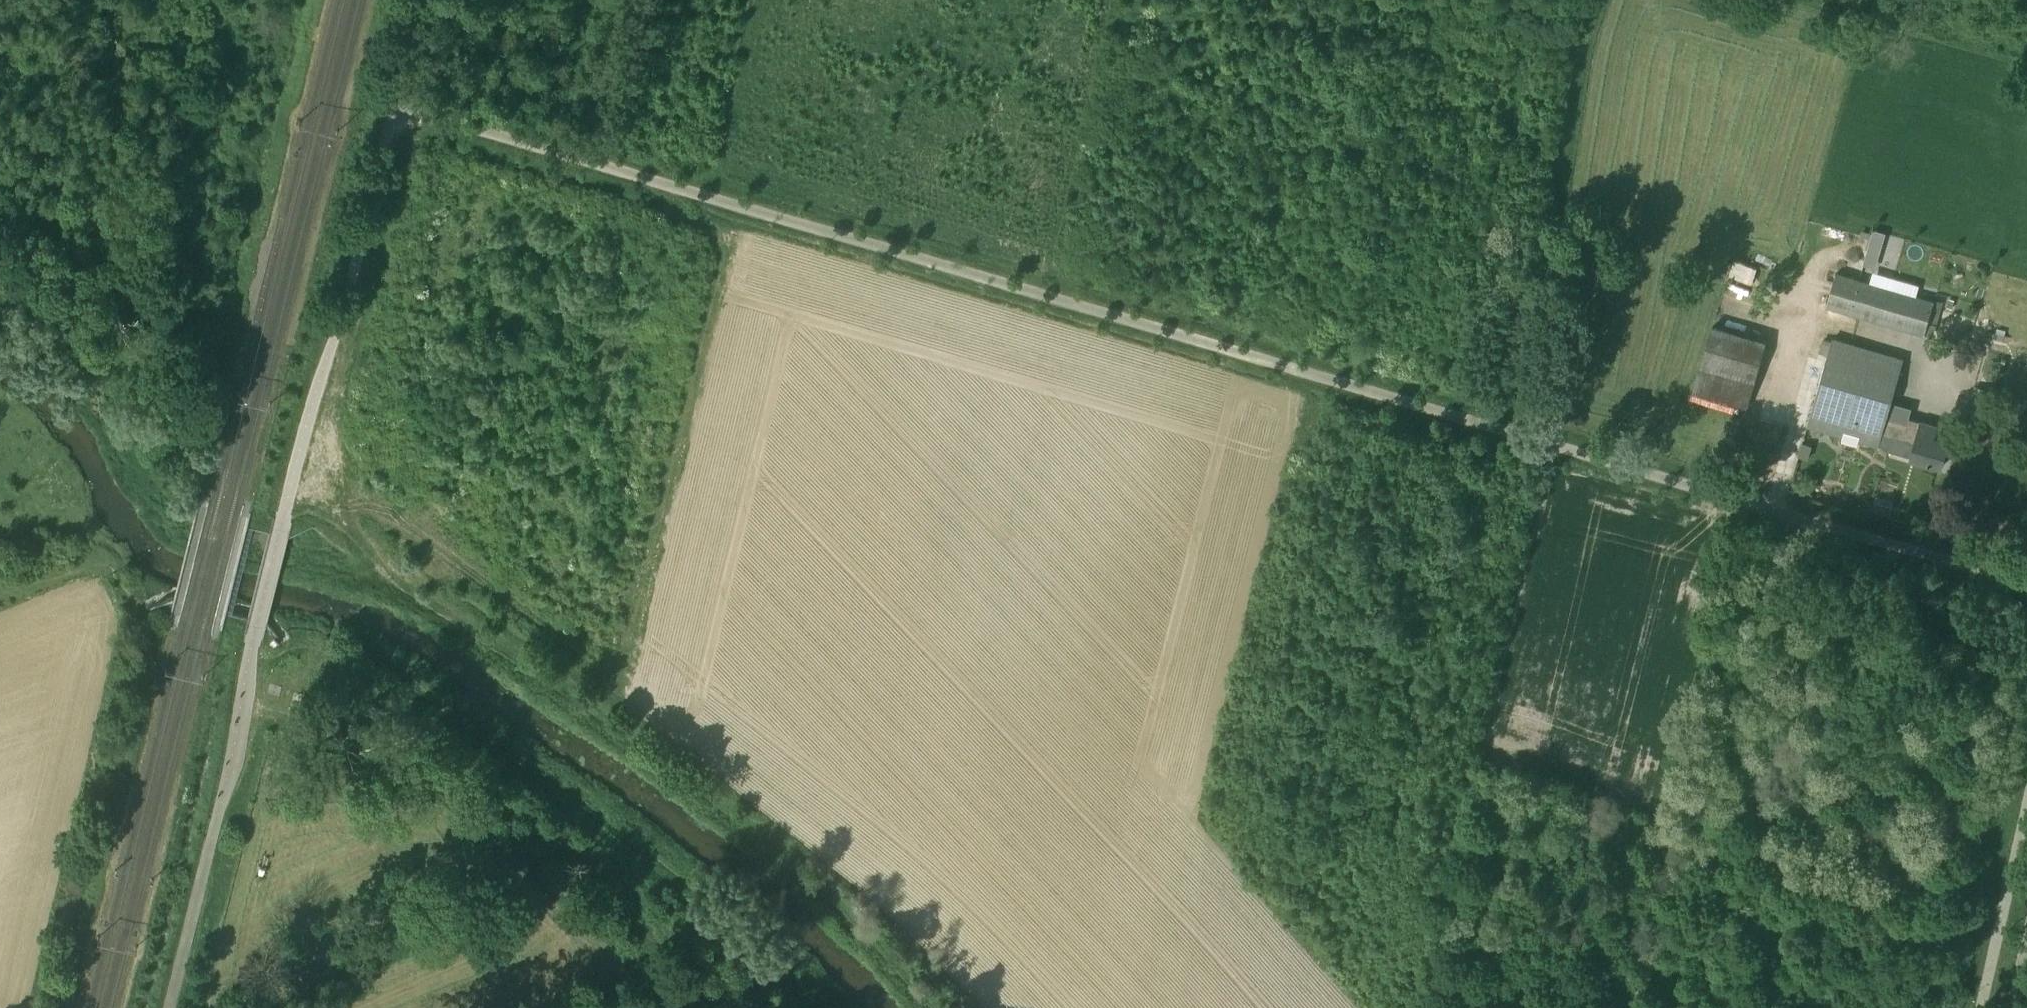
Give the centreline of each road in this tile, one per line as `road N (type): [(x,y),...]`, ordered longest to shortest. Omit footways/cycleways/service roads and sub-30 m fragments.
road 1 (unclassified): [(2026,583),(392,106)]
road 2 (unclassified): [(170,1007),(315,385),(356,274),(392,106)]
road 3 (track): [(1521,435),(1582,49),(1598,0)]

